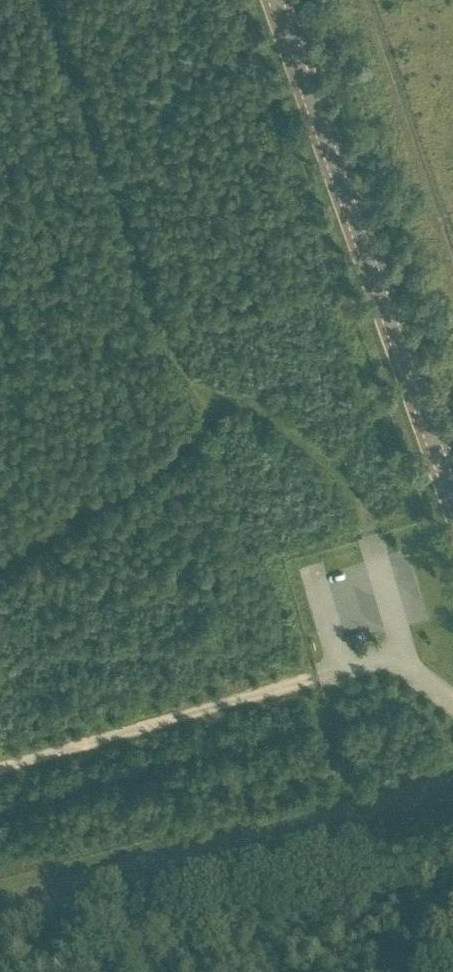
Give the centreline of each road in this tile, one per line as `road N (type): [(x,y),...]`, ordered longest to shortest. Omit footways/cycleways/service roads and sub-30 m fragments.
road 1 (track): [(51,0),(183,388),(205,407),(240,401),(339,471),(350,480),(370,535)]
road 2 (secondary): [(452,497),(276,0)]
road 3 (track): [(337,670),(0,768)]
road 4 (track): [(452,232),(371,0)]
road 5 (track): [(452,968),(403,797)]

